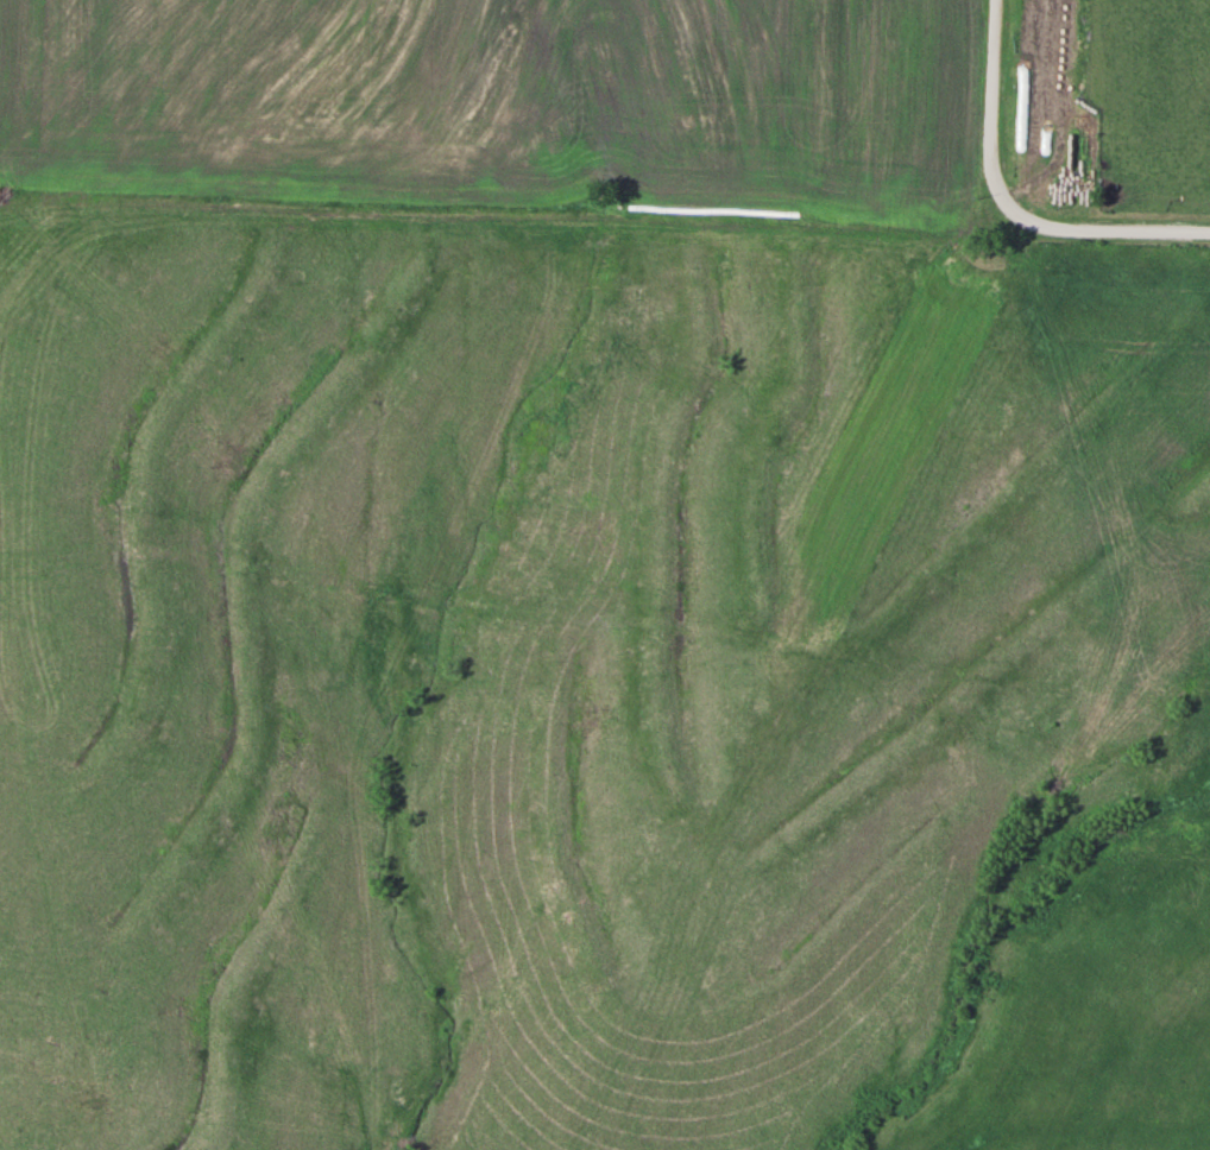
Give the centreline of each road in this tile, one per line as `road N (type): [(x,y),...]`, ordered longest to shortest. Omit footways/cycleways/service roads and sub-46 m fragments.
road 1 (residential): [(1209,232),(1045,230),(996,195),(995,0)]

